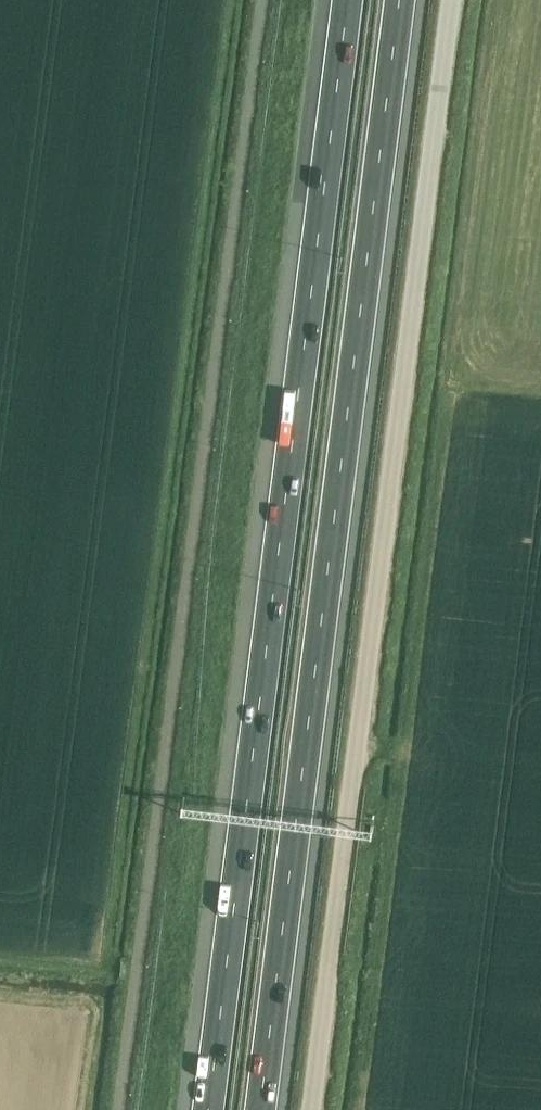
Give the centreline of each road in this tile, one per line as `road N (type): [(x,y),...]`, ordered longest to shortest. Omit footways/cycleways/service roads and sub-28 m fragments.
road 1 (motorway): [(348,0),(207,1109)]
road 2 (motorway): [(260,1109),(399,0)]
road 3 (unclassified): [(312,1109),(450,0)]

